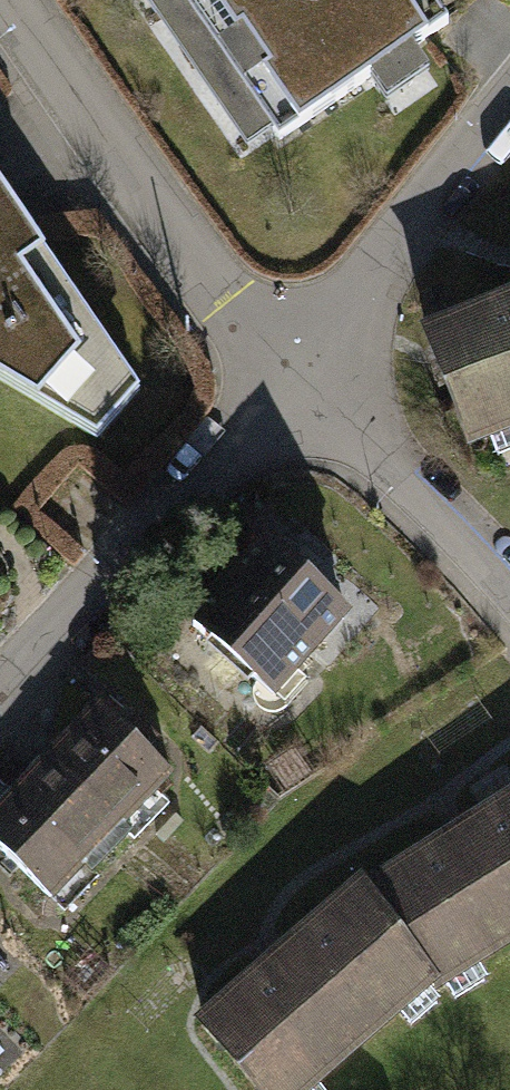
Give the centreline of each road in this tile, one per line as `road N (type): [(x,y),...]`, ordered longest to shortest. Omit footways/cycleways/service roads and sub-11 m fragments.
road 1 (residential): [(286,374),(217,299),(3,0)]
road 2 (residential): [(286,374),(0,701)]
road 3 (residential): [(509,96),(286,374)]
road 4 (residential): [(509,606),(286,374)]

